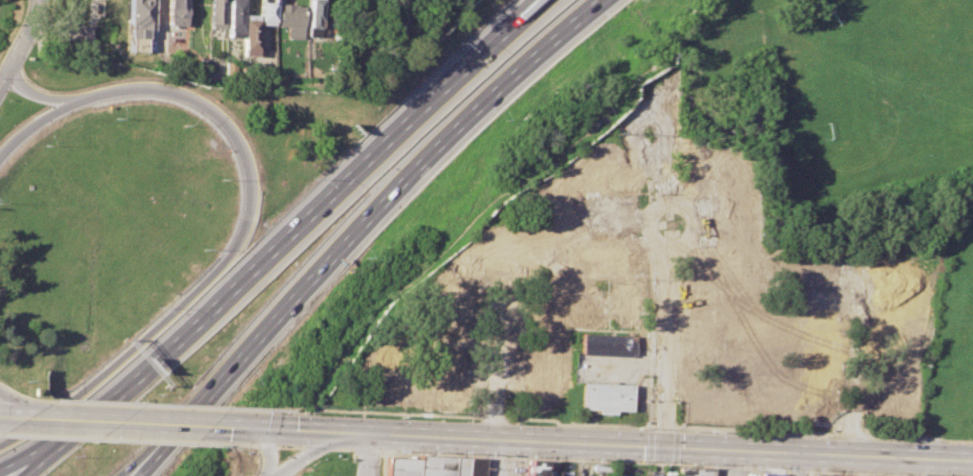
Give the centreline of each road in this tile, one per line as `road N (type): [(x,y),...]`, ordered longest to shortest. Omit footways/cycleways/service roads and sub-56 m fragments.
road 1 (motorway): [(536,0),(128,390),(28,463)]
road 2 (motorway): [(157,458),(348,234),(599,0)]
road 3 (primary): [(368,433),(972,459)]
road 4 (motorway): [(73,102),(154,88),(198,101),(241,152),(246,219),(226,260),(104,375),(0,445)]
road 5 (primary): [(28,420),(229,427)]

